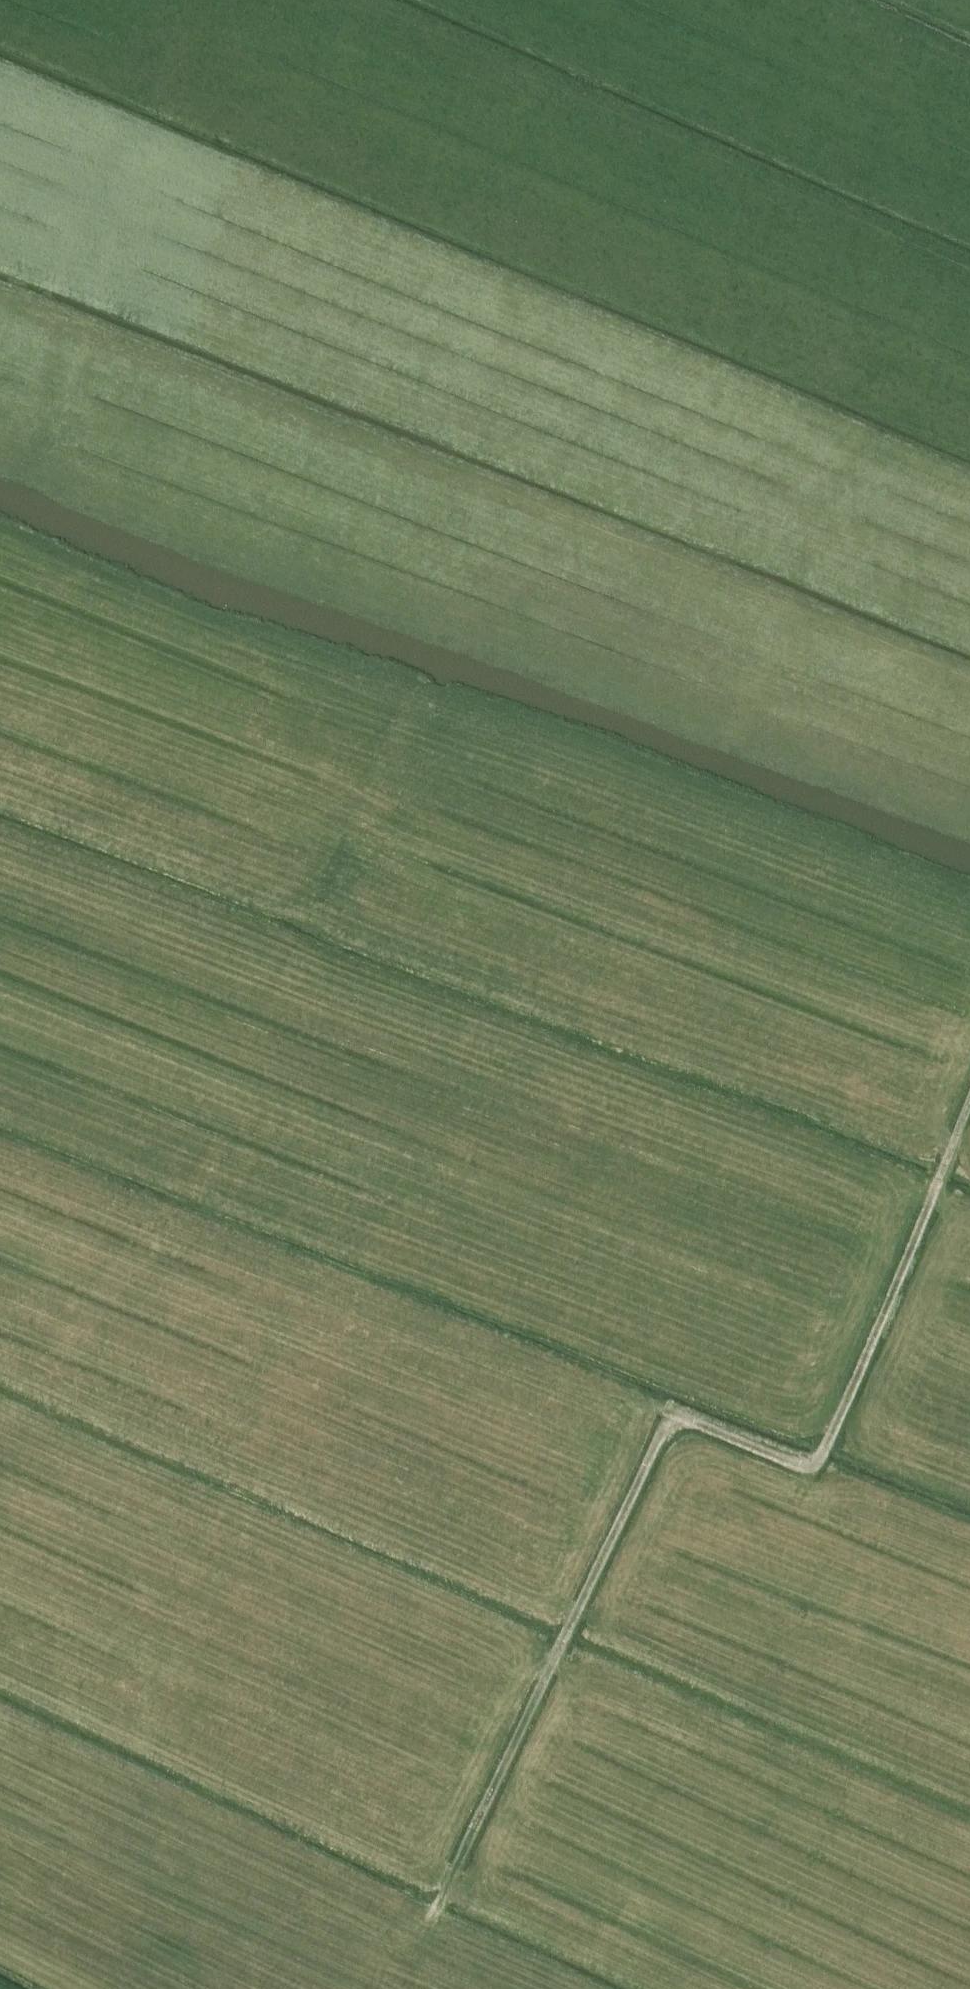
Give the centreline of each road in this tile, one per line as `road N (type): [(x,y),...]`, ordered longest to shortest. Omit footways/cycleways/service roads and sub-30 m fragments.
road 1 (track): [(467,1849),(675,1417),(817,1471),(969,1101)]

